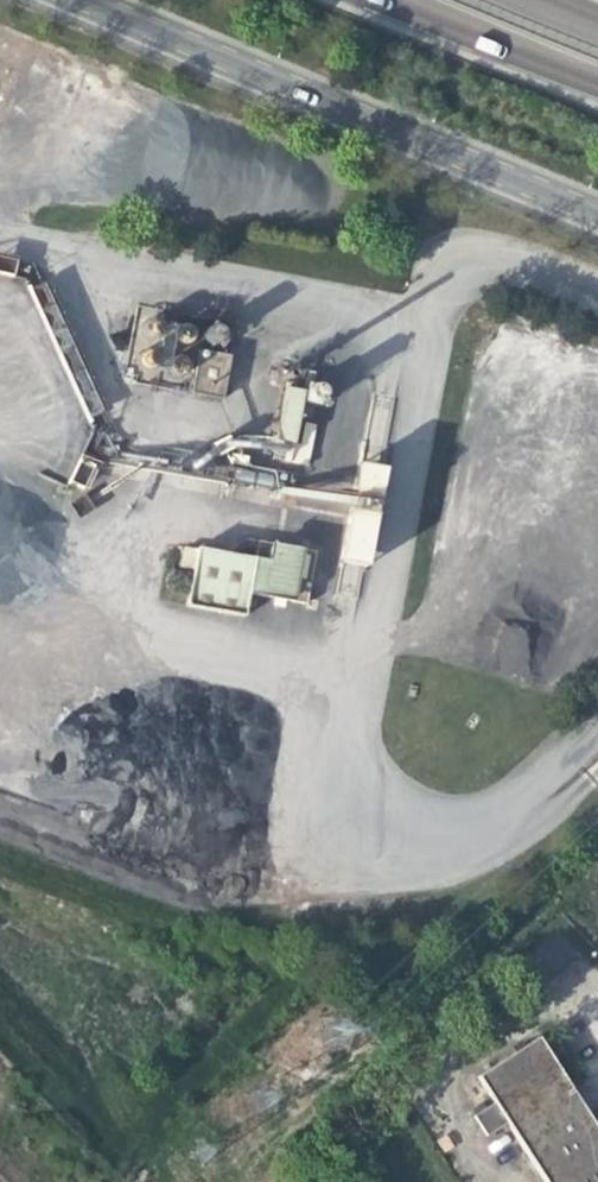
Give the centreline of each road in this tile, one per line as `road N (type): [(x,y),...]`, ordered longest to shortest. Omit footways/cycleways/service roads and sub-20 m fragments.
road 1 (residential): [(73,0),(597,221)]
road 2 (trunk): [(385,0),(597,84)]

